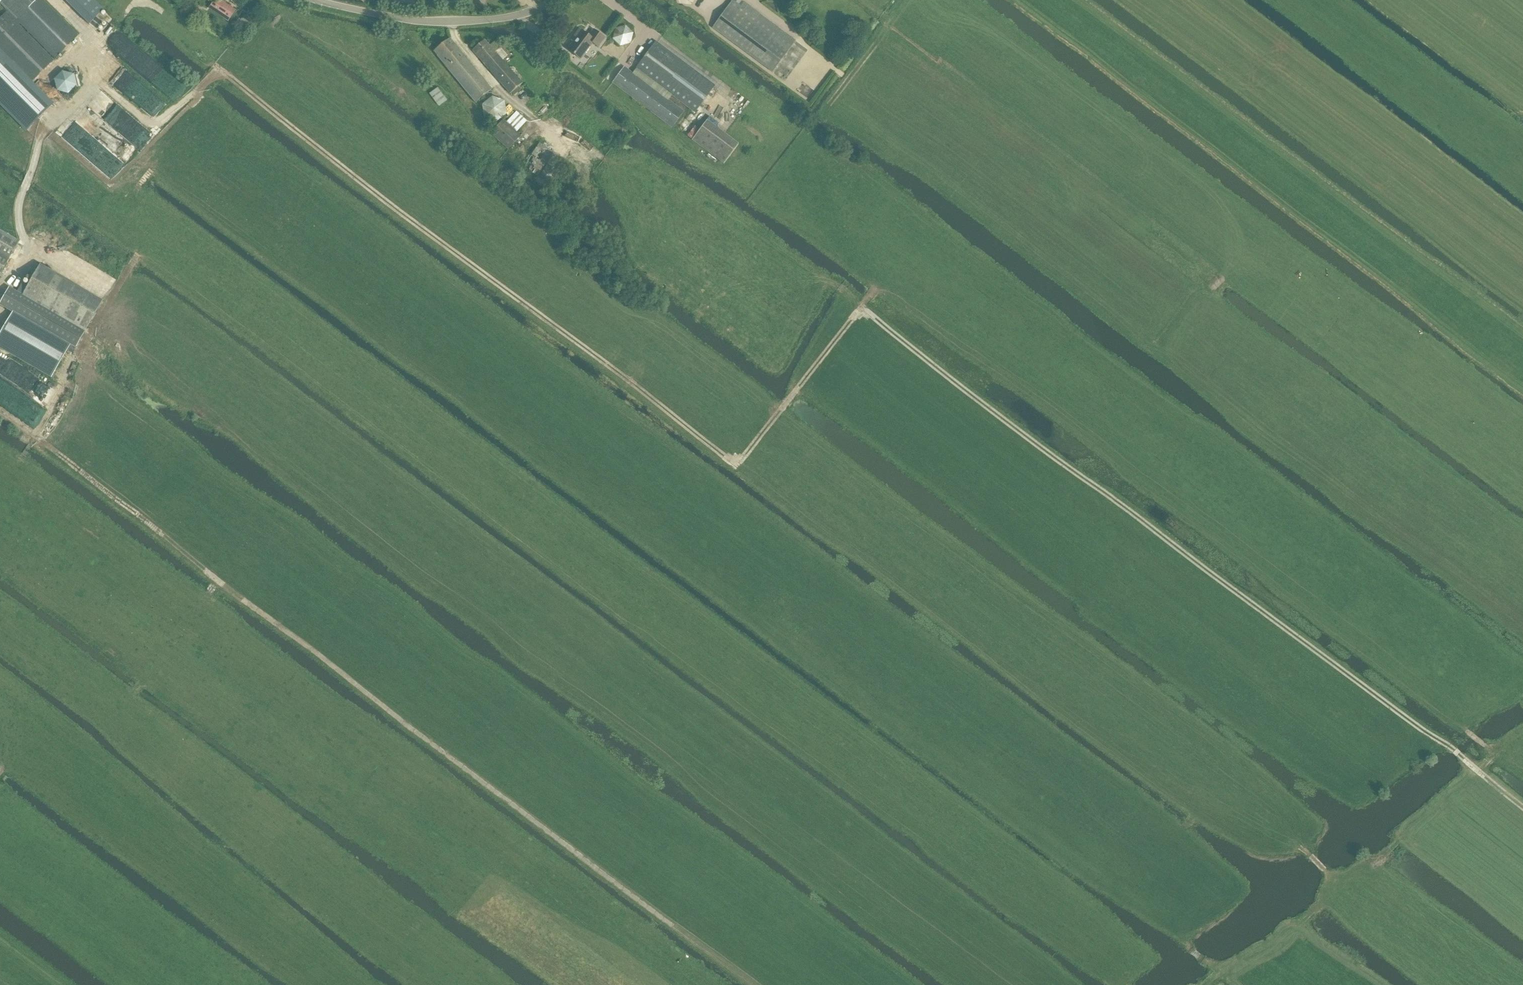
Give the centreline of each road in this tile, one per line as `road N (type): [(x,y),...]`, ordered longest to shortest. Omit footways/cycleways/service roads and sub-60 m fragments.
road 1 (track): [(756,984),(0,414)]
road 2 (track): [(1203,984),(1378,865),(1522,738)]
road 3 (tertiary): [(306,0),(421,23),(510,18),(553,0)]

